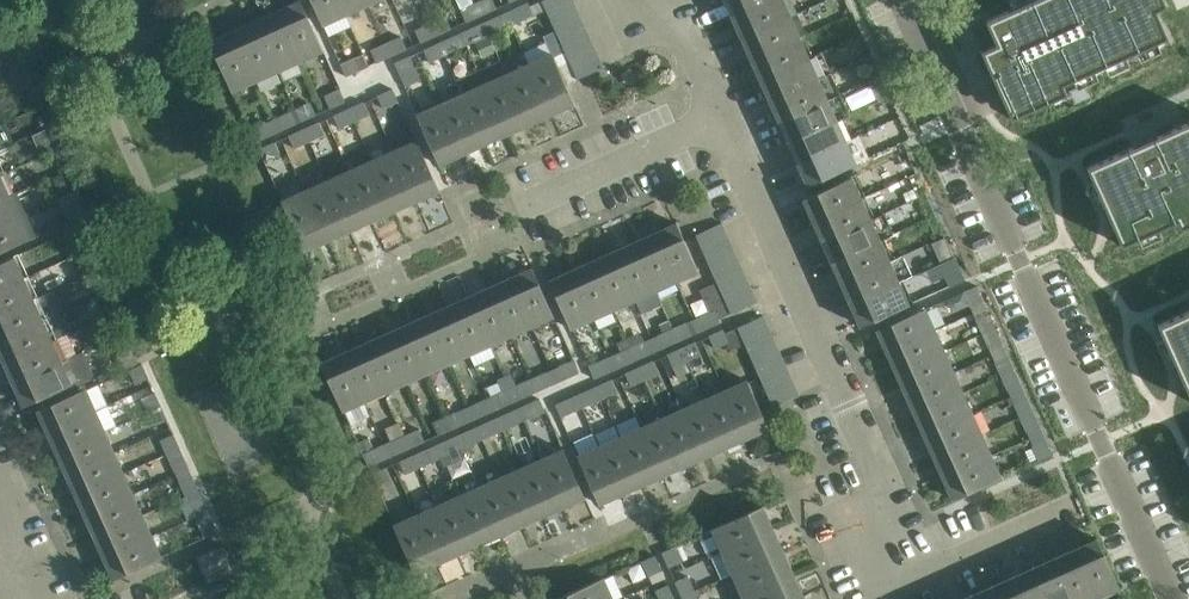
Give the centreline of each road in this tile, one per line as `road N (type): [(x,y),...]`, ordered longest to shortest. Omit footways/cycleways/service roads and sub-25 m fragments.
road 1 (residential): [(920,0),(1183,598)]
road 2 (residential): [(876,587),(880,471),(722,124)]
road 3 (residential): [(512,213),(722,124)]
road 4 (residential): [(876,587),(1082,507)]
road 5 (residential): [(722,124),(688,40),(632,0)]

